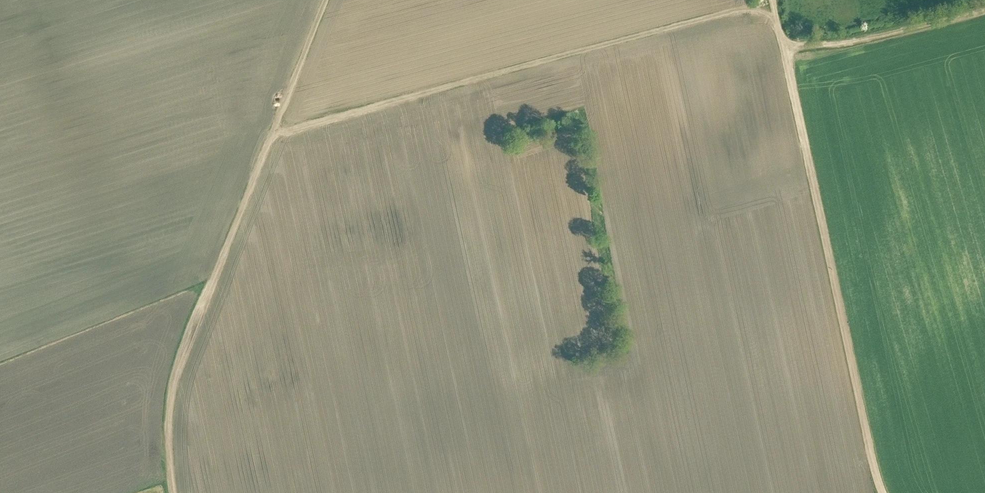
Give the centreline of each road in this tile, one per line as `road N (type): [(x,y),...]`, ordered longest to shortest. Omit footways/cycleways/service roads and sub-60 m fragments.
road 1 (track): [(777,21),(738,11),(272,135)]
road 2 (track): [(173,492),(168,419),(178,368),(326,0)]
road 3 (track): [(883,492),(783,48)]
road 4 (track): [(984,11),(851,43),(783,48)]

